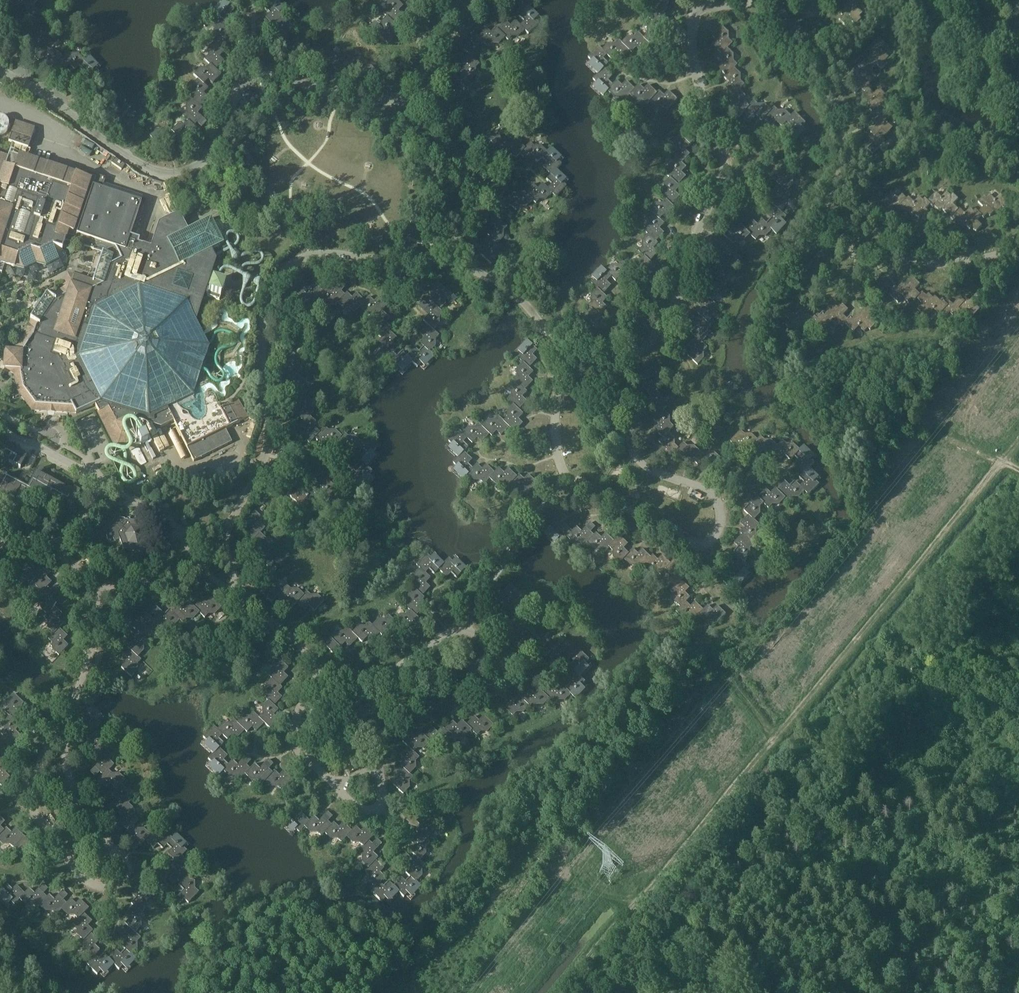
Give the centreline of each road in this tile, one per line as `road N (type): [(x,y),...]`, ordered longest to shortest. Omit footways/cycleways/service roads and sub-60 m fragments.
road 1 (residential): [(612,374),(635,457),(694,484),(723,509),(718,535),(703,546),(567,481),(555,440),(566,363)]
road 2 (residential): [(411,103),(257,72),(243,80),(204,162),(166,174),(0,72)]
road 3 (residential): [(221,541),(257,474),(269,425),(263,347),(280,278),(299,258),(318,254),(409,261),(453,250)]
road 4 (residential): [(1018,244),(957,263),(918,263),(863,257),(830,238),(842,154),(816,56),(782,0)]
road 5 (residential): [(699,0),(694,64),(724,173),(666,325),(612,374)]
road 6 (residential): [(62,732),(75,794),(125,865),(115,885),(85,880),(37,818),(34,789),(49,746)]
road 7 (track): [(1018,470),(830,394)]
road 8 (residential): [(321,672),(365,684),(466,631),(487,646)]
road 9 (residential): [(453,250),(470,203),(464,176),(433,118),(411,103)]
road 10 (residential): [(566,363),(524,301),(453,250)]
road 11 (residential): [(321,672),(302,703),(297,742),(336,785)]

